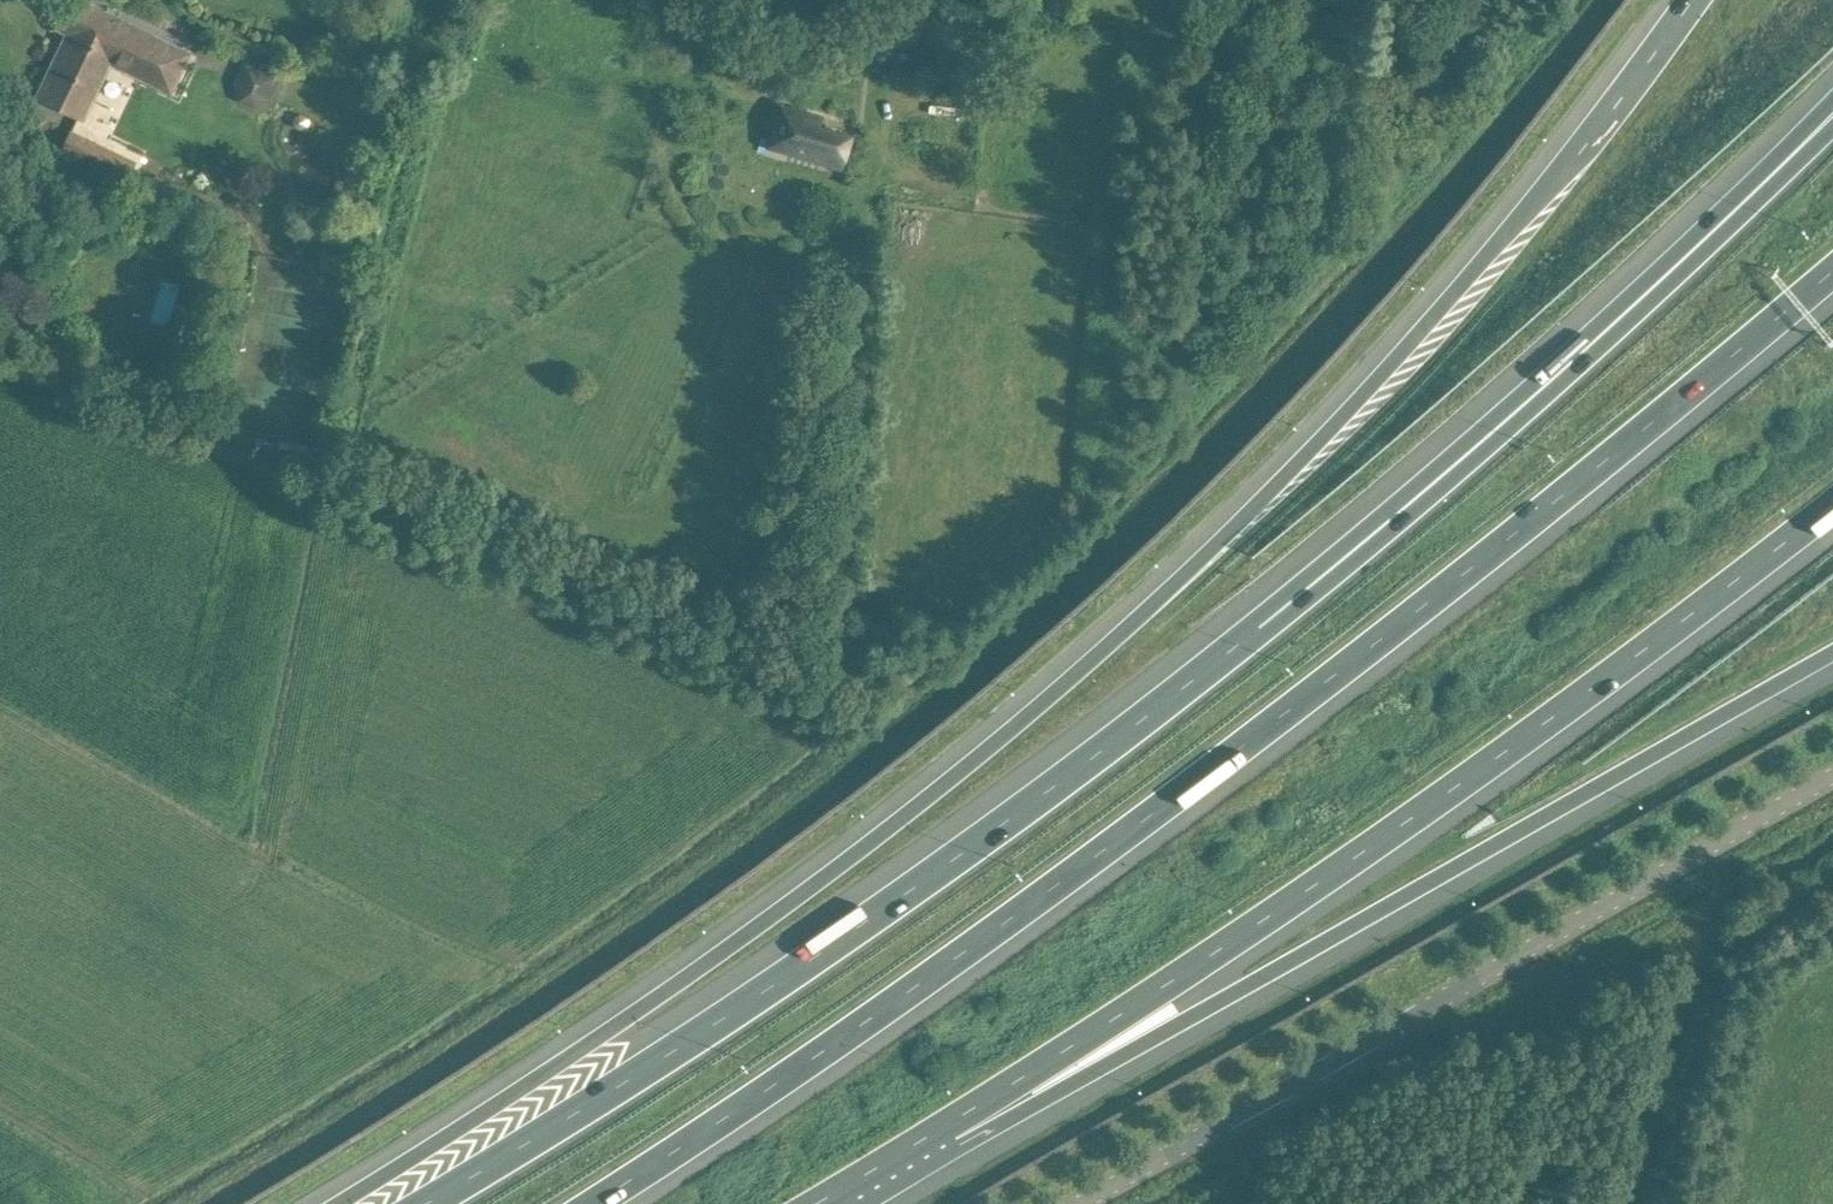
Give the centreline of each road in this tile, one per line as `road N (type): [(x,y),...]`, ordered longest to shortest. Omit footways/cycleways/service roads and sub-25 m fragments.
road 1 (motorway): [(1690,0),(1518,224),(1423,333),(1271,493),(1014,724),(630,1012),(345,1203)]
road 2 (motorway): [(584,1203),(1026,913),(1556,501),(1832,269)]
road 3 (motorway): [(939,1133),(1314,887),(1832,506)]
road 4 (motorway): [(939,1133),(1042,1100),(1832,655)]
road 5 (motorway): [(1217,661),(1036,803),(794,971),(428,1203)]
road 6 (unclassified): [(1082,1203),(1832,778)]
road 7 (motorway): [(1832,95),(1691,238),(1217,661)]
road 8 (motorway): [(1832,128),(1436,493),(1217,661)]
road 9 (unclassified): [(830,610),(882,0)]
road 10 (motorway): [(818,1203),(939,1133)]

